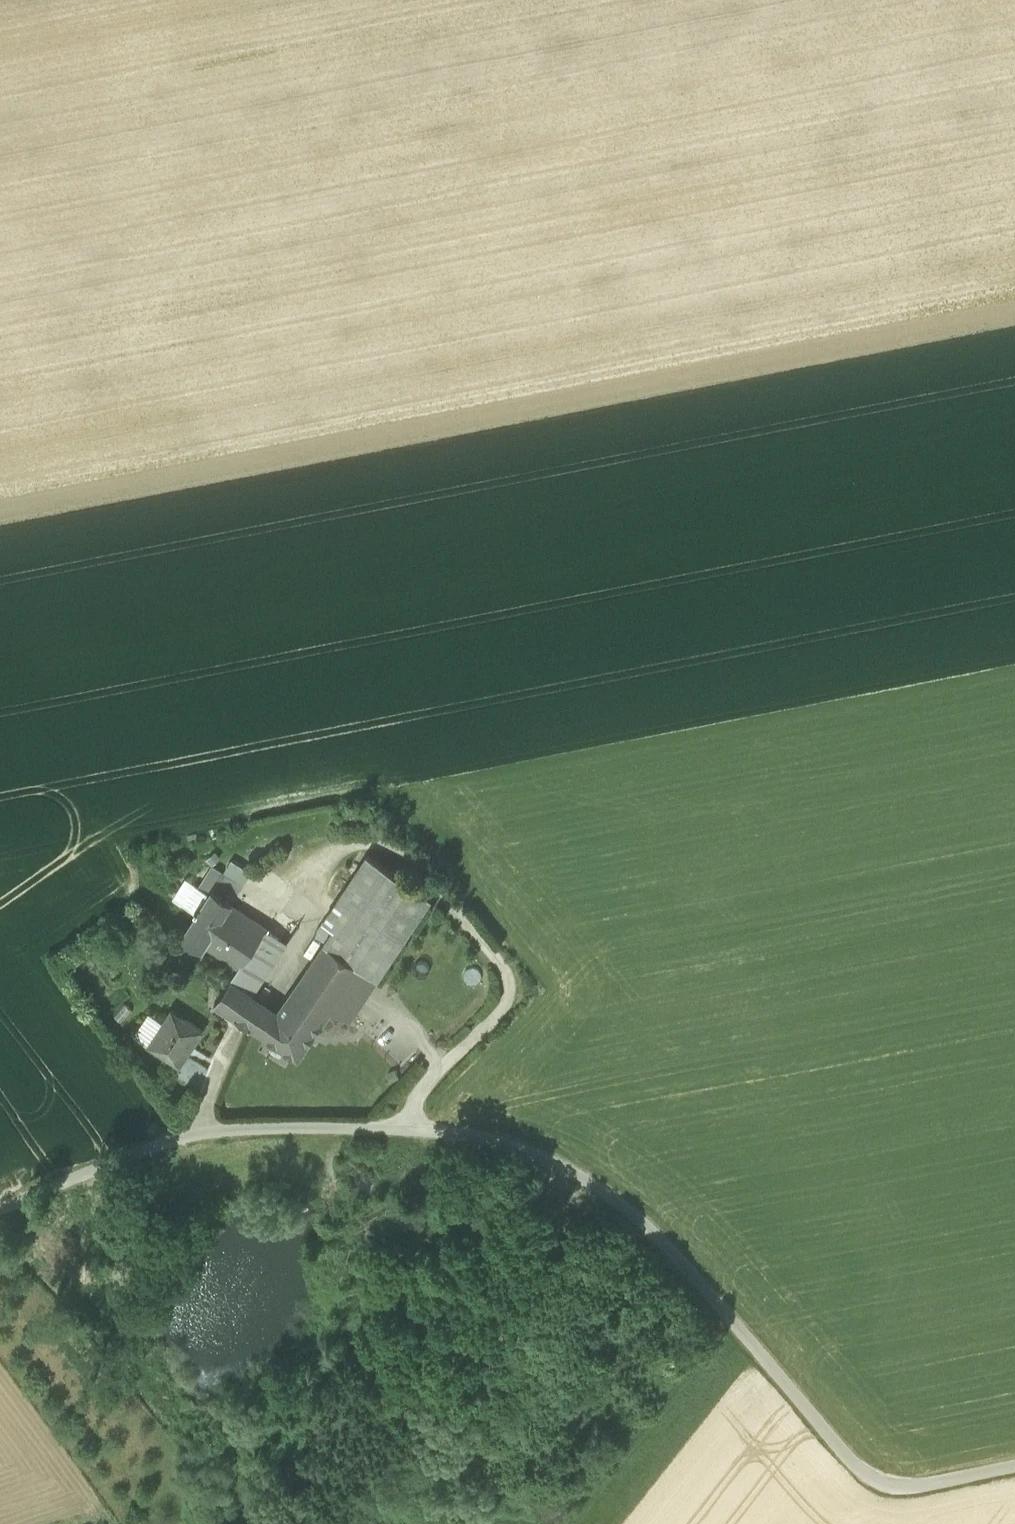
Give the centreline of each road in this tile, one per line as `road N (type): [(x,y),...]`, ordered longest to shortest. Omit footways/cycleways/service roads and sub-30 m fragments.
road 1 (unclassified): [(1014,1469),(923,1486),(884,1483),(845,1458),(624,1205),(573,1168),(472,1133),(307,1126),(184,1134),(0,1208)]

